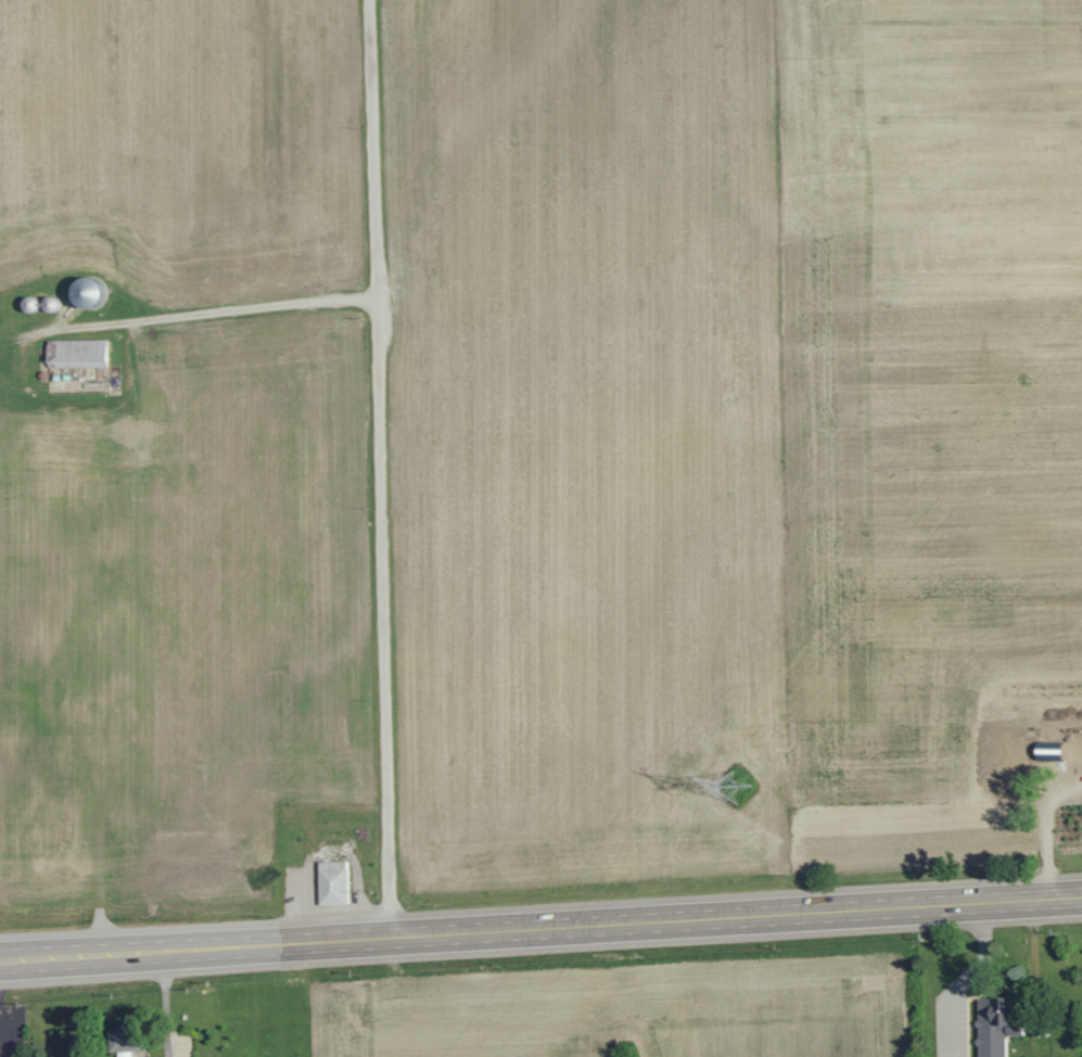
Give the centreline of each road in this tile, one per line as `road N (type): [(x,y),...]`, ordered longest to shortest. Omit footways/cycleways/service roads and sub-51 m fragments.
road 1 (primary): [(0,962),(1081,898)]

